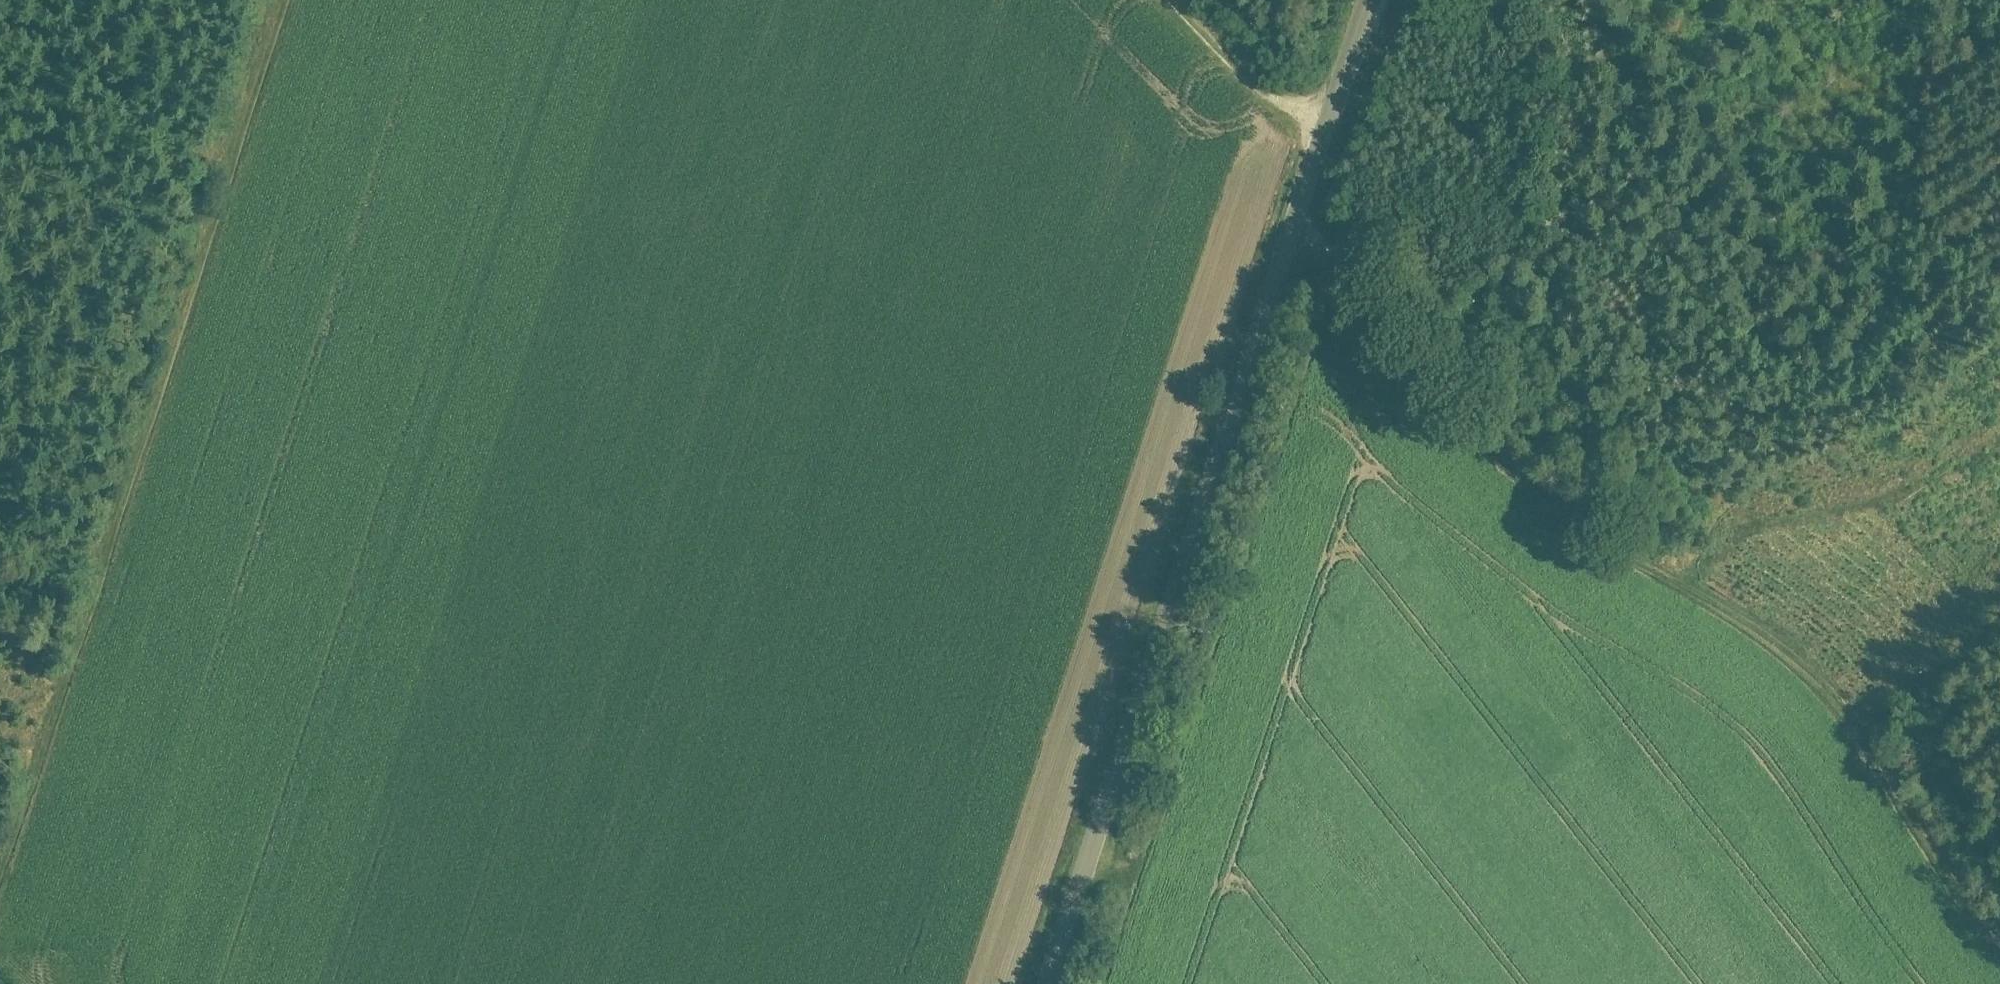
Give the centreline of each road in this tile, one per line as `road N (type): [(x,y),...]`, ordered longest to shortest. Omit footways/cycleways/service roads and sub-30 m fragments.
road 1 (residential): [(1377,0),(1049,983)]
road 2 (track): [(0,856),(285,0)]
road 3 (track): [(1169,0),(1260,87),(1337,121)]

